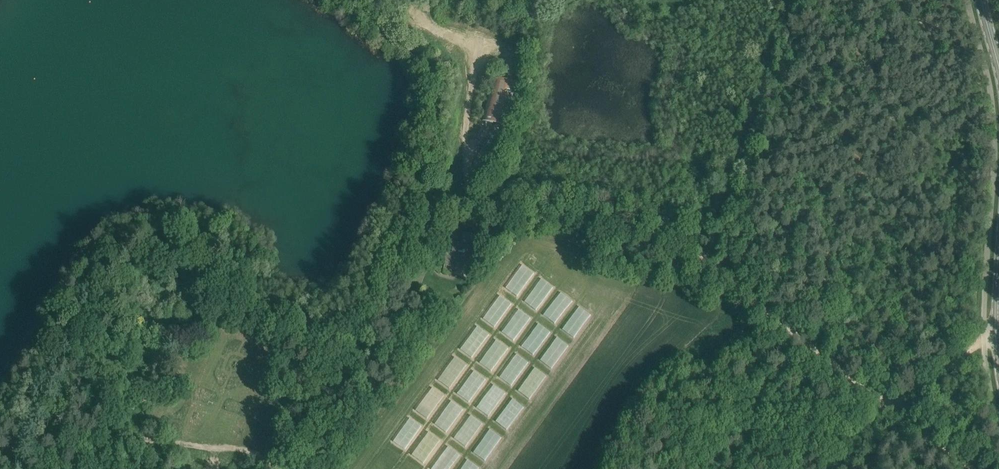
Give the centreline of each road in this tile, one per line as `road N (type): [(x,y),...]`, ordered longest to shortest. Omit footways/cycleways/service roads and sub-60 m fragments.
road 1 (track): [(423,185),(683,234),(964,468)]

